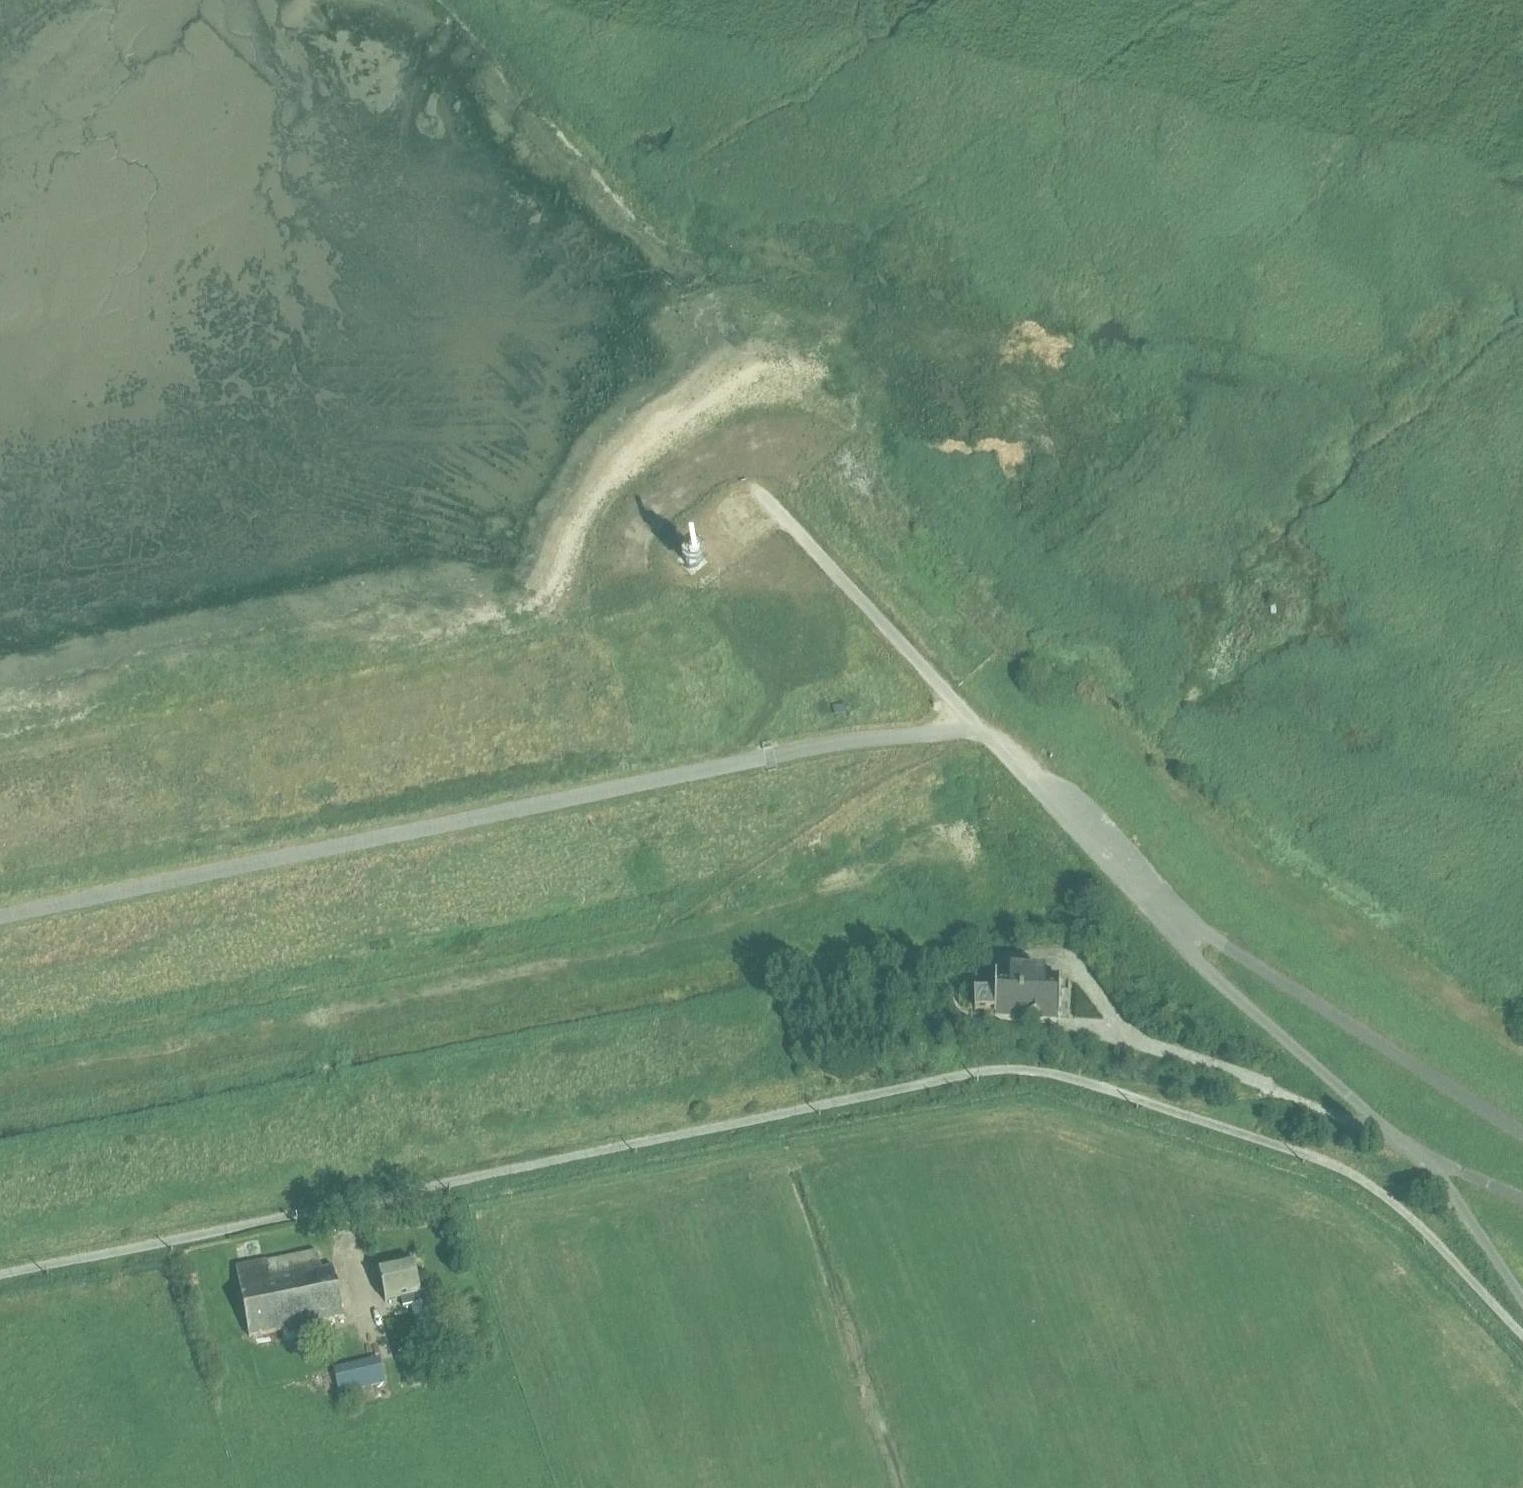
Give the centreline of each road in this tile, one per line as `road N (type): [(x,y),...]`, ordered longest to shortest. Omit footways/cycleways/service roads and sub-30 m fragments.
road 1 (unclassified): [(0,1275),(991,1069),(1034,1068),(1361,1176),(1421,1224),(1522,1333)]
road 2 (unclassified): [(0,932),(977,727)]
road 3 (track): [(0,599),(262,539),(596,252)]
road 4 (unclassified): [(1522,1134),(1190,920),(1149,912)]
road 5 (unclassified): [(1416,1155),(1149,912)]
road 6 (track): [(977,727),(754,493)]
road 7 (unclassified): [(1149,912),(977,727)]
road 8 (track): [(1522,1300),(1416,1155)]

